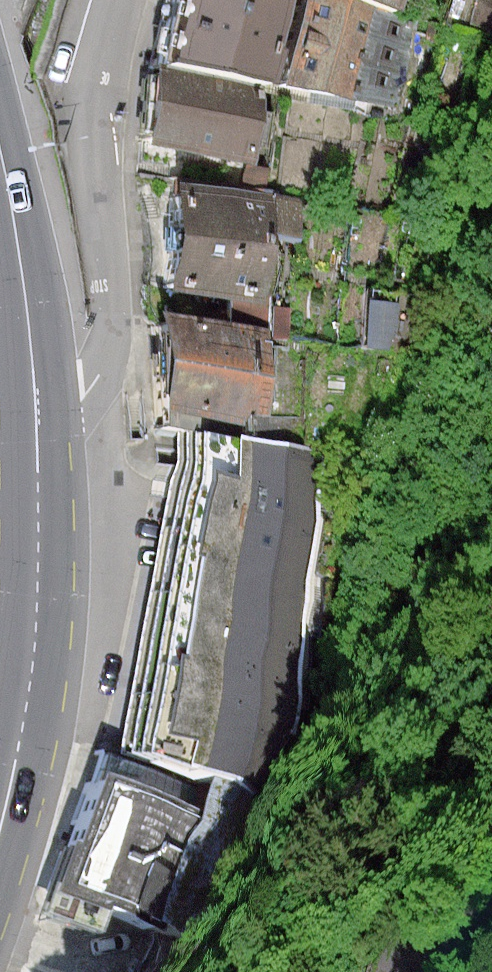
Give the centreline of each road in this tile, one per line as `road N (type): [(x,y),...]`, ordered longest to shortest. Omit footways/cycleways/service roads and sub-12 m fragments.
road 1 (residential): [(38,441),(109,335),(85,110),(87,73),(108,0)]
road 2 (primary): [(38,441),(40,601),(31,691),(0,836)]
road 3 (primary): [(0,157),(18,249),(38,441)]

